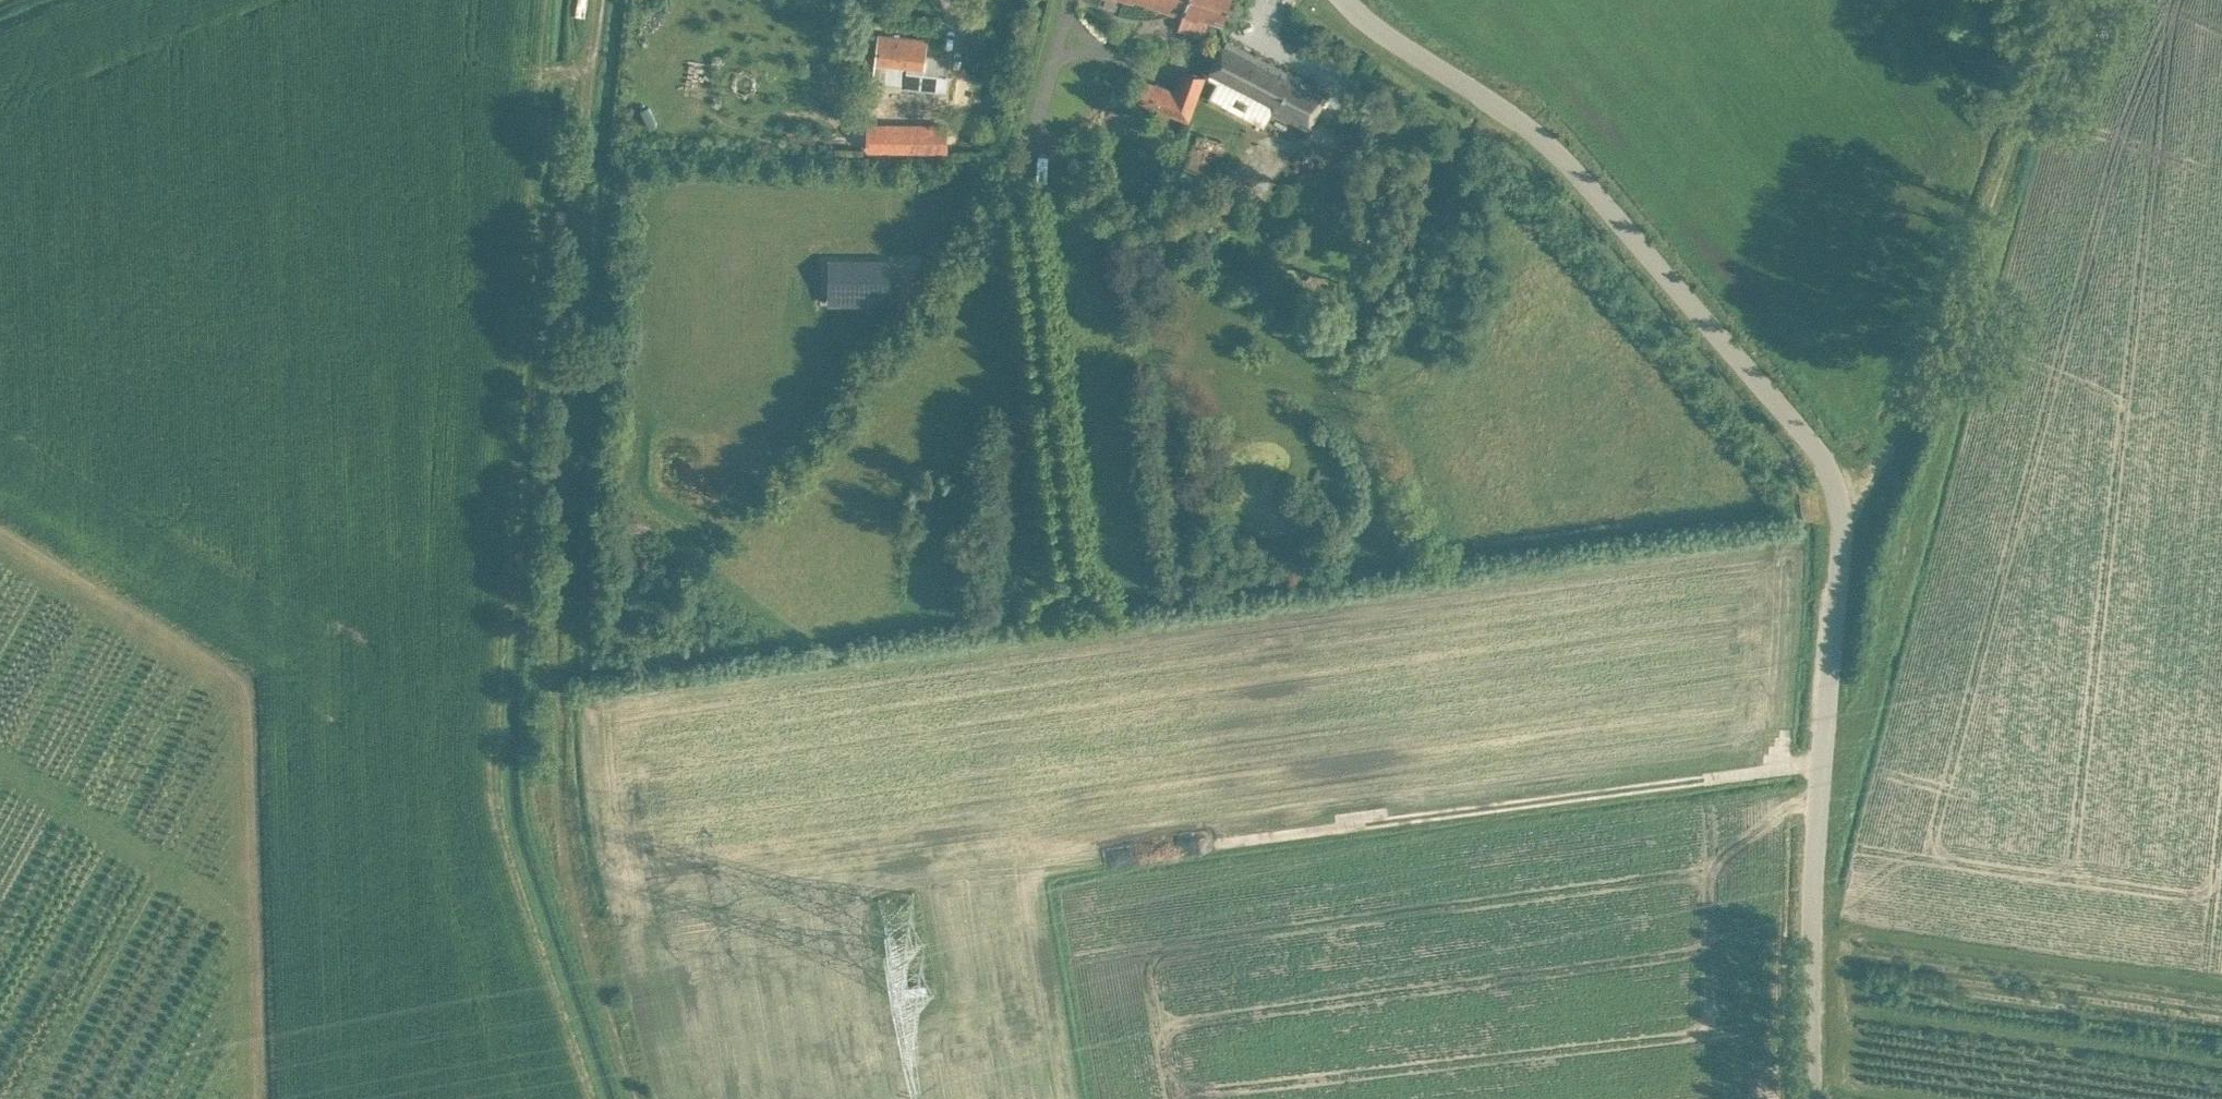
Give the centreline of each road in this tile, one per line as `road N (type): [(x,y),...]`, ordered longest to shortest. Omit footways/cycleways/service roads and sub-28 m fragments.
road 1 (unclassified): [(1810,1098),(1809,936),(1840,558),(1835,493),(1812,447),(1613,199),(1474,83),(1357,0)]
road 2 (track): [(599,0),(565,478),(565,841),(639,1098)]
road 3 (track): [(1835,493),(1886,454),(1951,328),(2068,0)]

